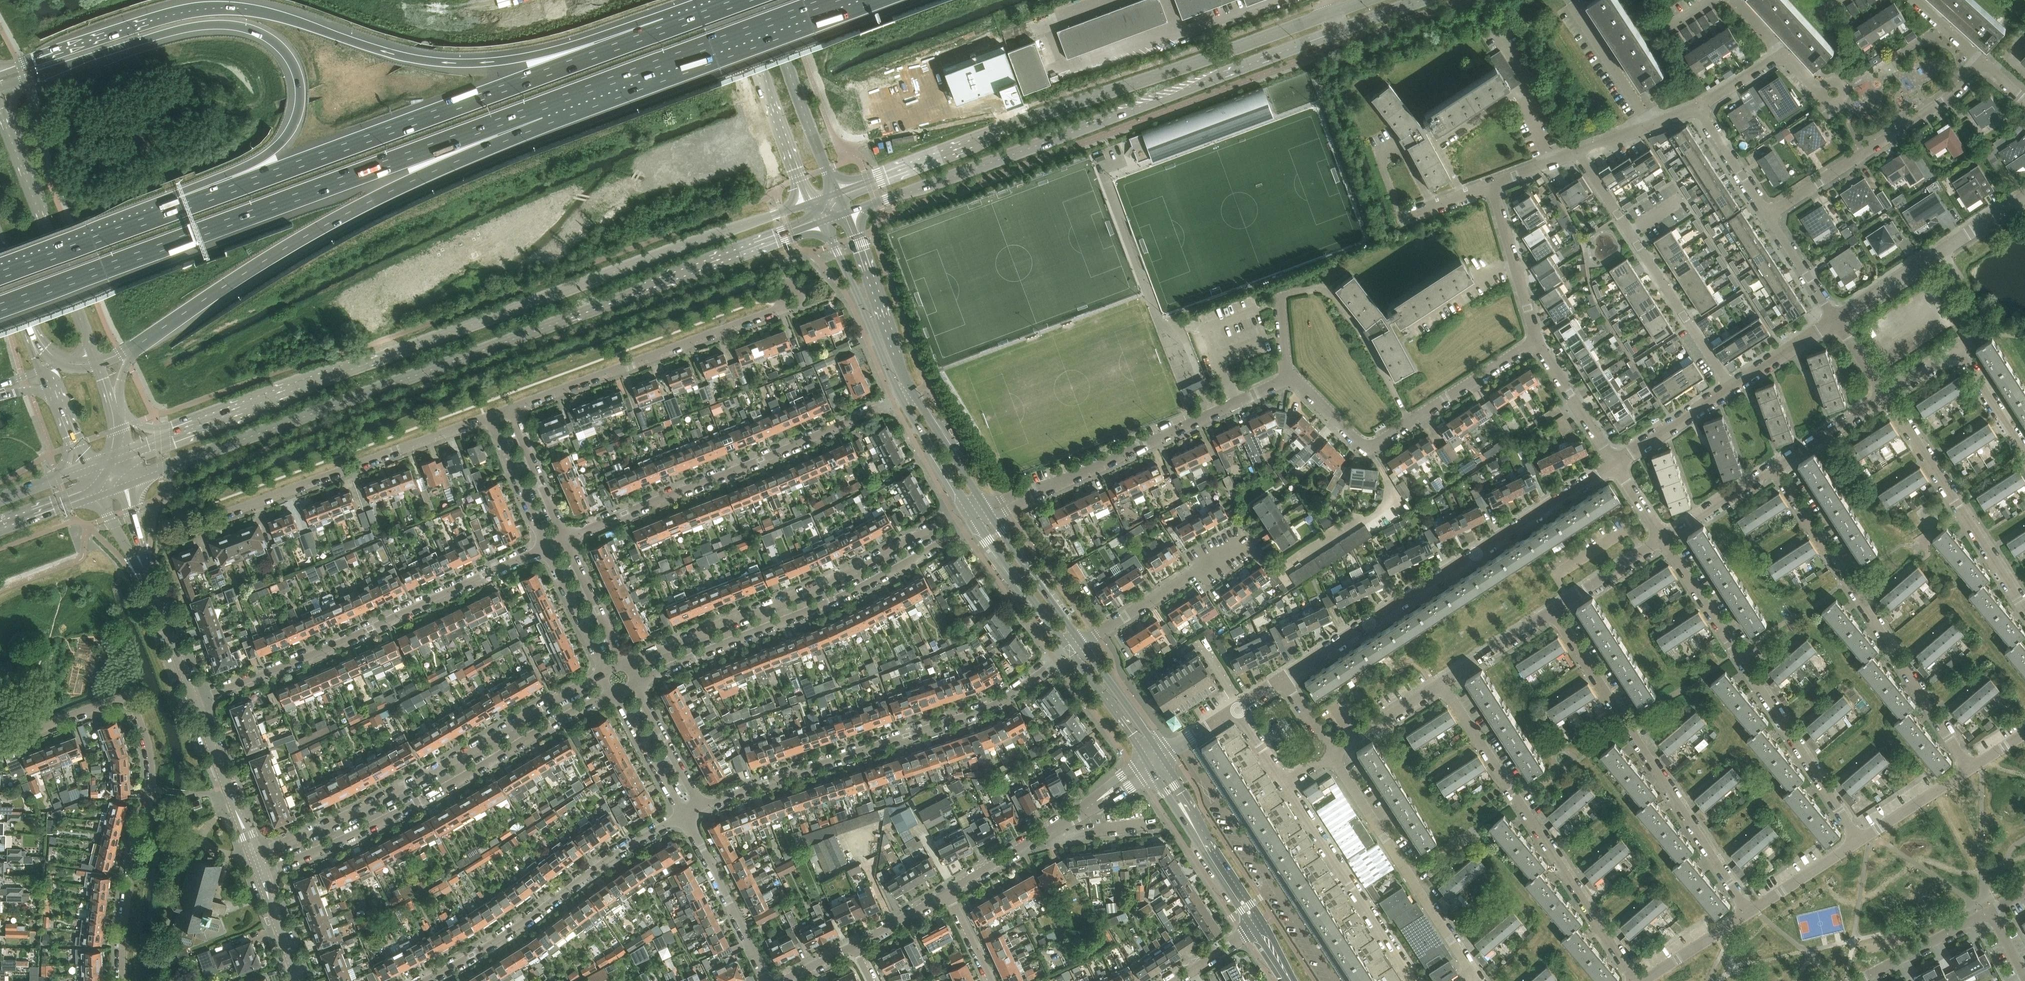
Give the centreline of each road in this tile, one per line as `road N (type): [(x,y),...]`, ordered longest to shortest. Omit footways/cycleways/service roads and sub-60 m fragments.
road 1 (secondary): [(132,482),(821,222)]
road 2 (motorway): [(670,27),(454,64),(387,53),(246,9),(214,8),(151,21),(0,72)]
road 3 (secondary): [(811,203),(184,432)]
road 4 (motorway): [(0,308),(538,107)]
road 5 (motorway): [(670,27),(160,215)]
road 6 (secondary): [(1333,12),(839,193)]
road 7 (secondary): [(847,213),(1339,31)]
road 8 (motorway): [(26,80),(204,25),(248,29),(284,51),(301,92),(289,133),(160,215)]
road 9 (motorway): [(143,342),(285,248),(538,107)]
road 10 (residential): [(0,741),(124,695),(137,710),(153,788),(129,889),(123,980)]
road 11 (residential): [(1070,646),(1003,700),(972,713),(702,807)]
road 12 (residential): [(261,873),(417,802),(614,694)]
road 13 (residential): [(1285,680),(1615,462)]
road 14 (residential): [(605,675),(409,786),(255,856)]
road 15 (residential): [(194,700),(547,548)]
road 16 (residential): [(637,684),(832,601),(977,522)]
road 17 (residential): [(968,508),(825,585),(627,665)]
road 18 (residential): [(903,400),(564,540)]
road 19 (residential): [(1972,769),(1774,466)]
road 20 (residential): [(1859,841),(1664,538)]
road 21 (residential): [(1748,912),(1554,610)]
road 22 (residential): [(1634,980),(1442,683)]
road 23 (residential): [(990,511),(1286,379)]
road 24 (motorway): [(538,107),(828,0)]
road 25 (residential): [(203,524),(492,416)]
road 26 (residential): [(425,980),(684,814)]
road 27 (residential): [(511,410),(786,309)]
road 28 (residential): [(1336,980),(1182,744)]
road 29 (residential): [(1731,387),(1577,153)]
road 30 (residential): [(1476,978),(1331,755)]
road 31 (residential): [(1769,215),(1957,92),(1984,64)]
road 32 (residential): [(2024,607),(1885,394)]
road 33 (residential): [(1286,784),(1415,980)]
road 34 (residential): [(1836,320),(2024,197)]
road 35 (secondary): [(88,336),(9,132)]
road 36 (tertiary): [(735,0),(811,203)]
road 37 (tertiary): [(839,193),(763,0)]
road 38 (residential): [(1368,448),(1535,342)]
road 39 (tertiary): [(821,222),(903,400)]
road 40 (tertiary): [(915,394),(847,213)]
road 41 (residential): [(684,814),(767,980)]
road 42 (residential): [(1080,641),(1236,545)]
road 43 (residential): [(949,893),(1095,802)]
road 44 (motorway): [(160,215),(0,275)]
road 45 (unclassified): [(255,856),(194,700)]
road 46 (residential): [(1535,342),(1493,184)]
road 47 (tertiary): [(1080,641),(990,511)]
road 48 (tertiary): [(977,522),(1070,646)]
road 49 (residential): [(1860,980),(1990,911)]
road 50 (residential): [(1698,107),(1782,54),(1814,87)]
road 51 (residential): [(1615,462),(1535,342)]
road 52 (residential): [(492,416),(547,548)]
road 53 (tertiary): [(1163,757),(1080,641)]
road 54 (residential): [(564,540),(511,410)]
road 55 (residential): [(627,665),(564,540)]
road 56 (residential): [(547,548),(605,675)]
road 57 (residential): [(702,807),(637,684)]
road 58 (tertiary): [(990,511),(915,394)]
road 59 (residential): [(614,694),(684,814)]
road 60 (residential): [(1615,462),(1731,387)]
road 61 (tertiary): [(1070,646),(1146,760)]
road 62 (unclassified): [(194,700),(146,574)]
road 63 (residential): [(1859,841),(1972,769)]
road 64 (residential): [(1442,683),(1554,610)]
road 65 (residential): [(1331,755),(1442,683)]
road 66 (residential): [(1774,466),(1885,394)]
road 67 (residential): [(1748,912),(1859,841)]
road 68 (residential): [(1664,538),(1774,466)]
road 69 (residential): [(1554,610),(1664,538)]
road 70 (residential): [(1577,153),(1698,107)]
road 71 (residential): [(1769,215),(1698,107)]
road 72 (tertiary): [(903,400),(968,508)]
road 73 (residential): [(1836,320),(1769,215)]
road 74 (residential): [(1731,387),(1836,320)]
road 75 (residential): [(1644,980),(1748,912)]
road 76 (residential): [(2024,450),(1956,348)]

